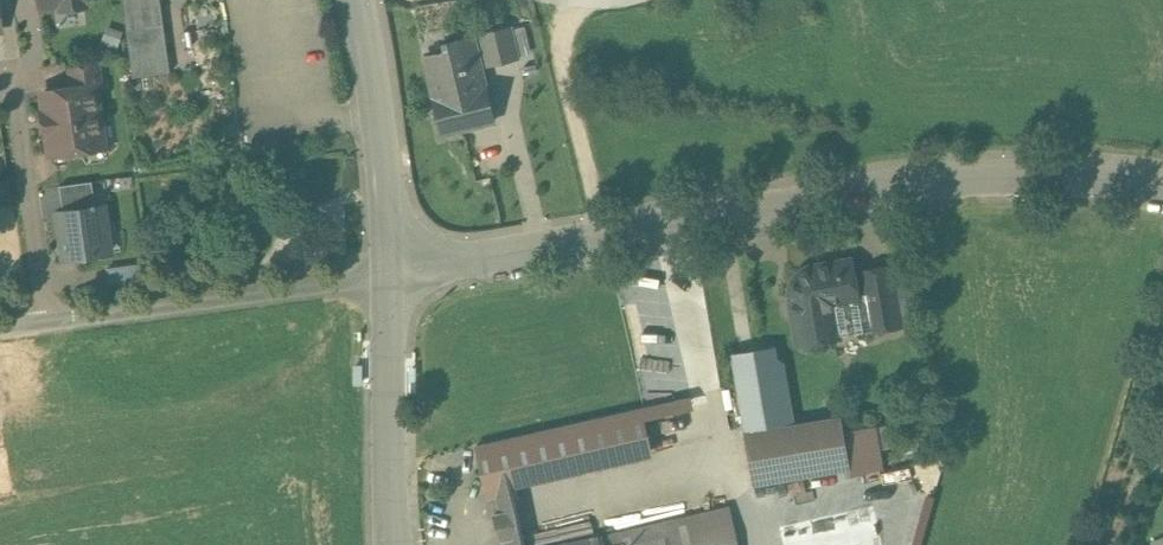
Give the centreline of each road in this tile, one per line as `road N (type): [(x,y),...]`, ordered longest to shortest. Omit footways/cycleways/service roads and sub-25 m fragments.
road 1 (residential): [(1162,190),(986,176),(887,187),(386,277)]
road 2 (residential): [(386,277),(45,324)]
road 3 (residential): [(354,0),(378,135),(386,277)]
road 4 (residential): [(386,277),(389,544)]
road 5 (residential): [(0,79),(12,77),(45,324)]

